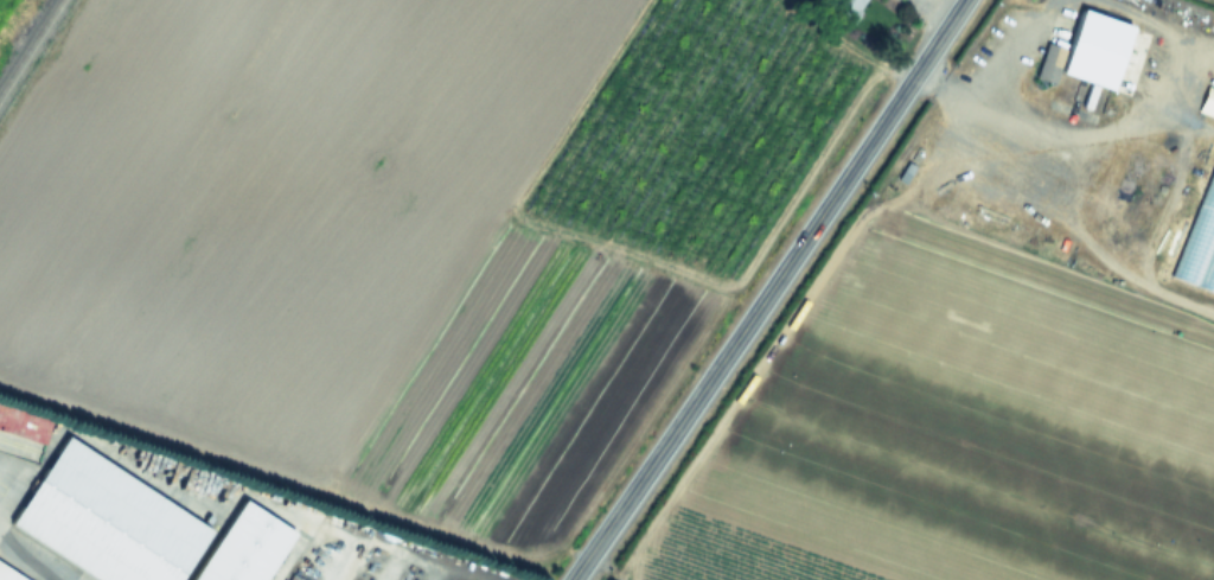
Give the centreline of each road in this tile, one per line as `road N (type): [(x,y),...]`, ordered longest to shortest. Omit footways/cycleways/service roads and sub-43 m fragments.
road 1 (secondary): [(570,579),(964,0)]

